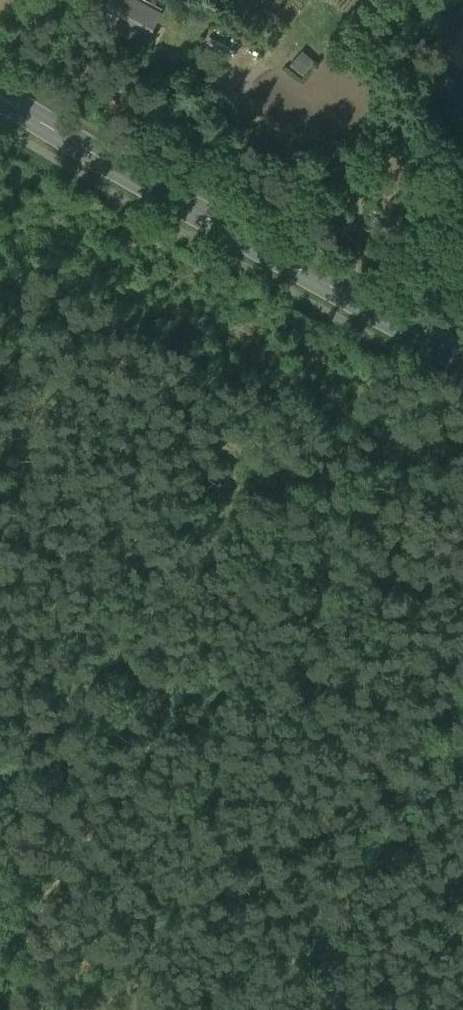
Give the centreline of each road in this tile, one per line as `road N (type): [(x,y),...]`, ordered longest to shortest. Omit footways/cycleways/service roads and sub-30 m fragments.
road 1 (tertiary): [(0,95),(462,359)]

